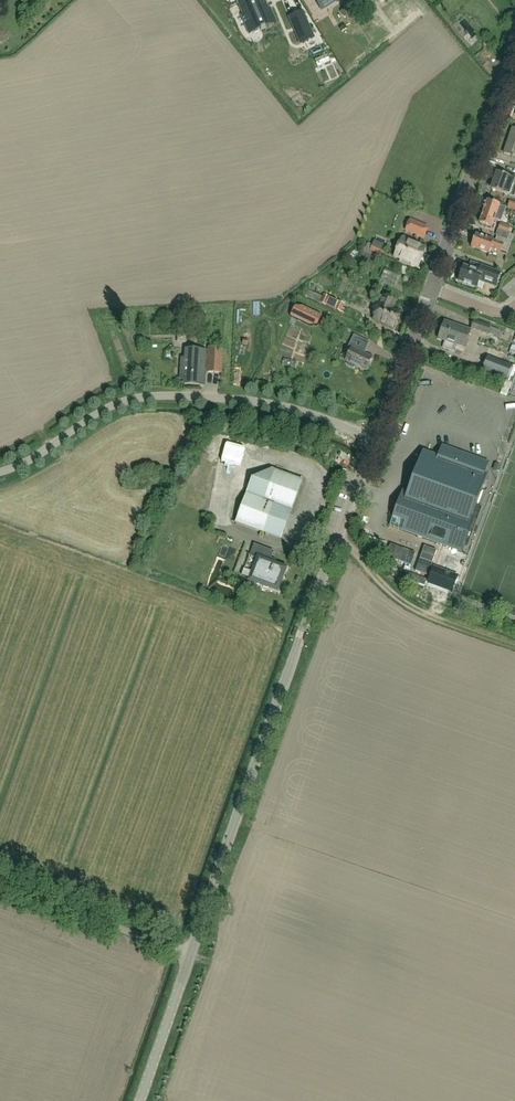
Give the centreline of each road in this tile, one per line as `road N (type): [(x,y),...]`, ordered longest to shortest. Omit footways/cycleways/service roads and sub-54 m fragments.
road 1 (tertiary): [(139,1100),(374,439)]
road 2 (unclassified): [(0,472),(100,411),(146,396),(262,402),(374,439)]
road 3 (tertiary): [(429,288),(514,49)]
road 4 (tertiary): [(374,439),(429,288)]

